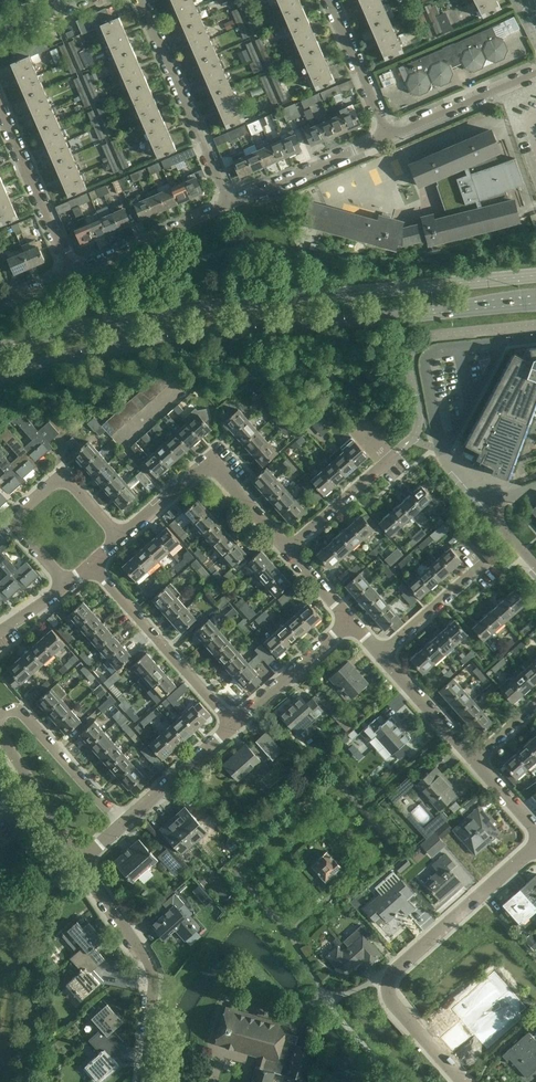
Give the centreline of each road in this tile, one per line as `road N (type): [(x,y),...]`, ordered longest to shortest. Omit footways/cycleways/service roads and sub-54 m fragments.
road 1 (secondary): [(0,379),(100,349),(535,303)]
road 2 (secondary): [(535,276),(142,315),(0,350)]
road 3 (residential): [(462,1081),(384,993),(384,982),(535,843)]
road 4 (residential): [(148,1081),(154,973),(83,861)]
road 5 (residential): [(229,204),(145,0)]
road 6 (residential): [(234,725),(93,565)]
road 7 (residential): [(503,342),(424,360),(444,454)]
road 8 (residential): [(0,114),(72,273)]
road 9 (residential): [(121,826),(18,710),(0,716)]
road 10 (residential): [(229,204),(388,136)]
road 11 (residential): [(72,273),(229,204)]
road 12 (residential): [(381,654),(480,565),(462,543)]
road 13 (residential): [(388,136),(535,73)]
road 14 (residential): [(234,725),(349,620)]
road 15 (residential): [(121,538),(62,475),(14,521)]
road 16 (residential): [(83,861),(0,733)]
road 17 (residential): [(121,826),(234,725)]
road 18 (residential): [(327,0),(388,136)]
road 19 (residential): [(444,454),(535,564)]
road 20 (residential): [(474,760),(381,654)]
road 21 (residential): [(288,549),(386,463)]
road 22 (residential): [(444,454),(503,342)]

